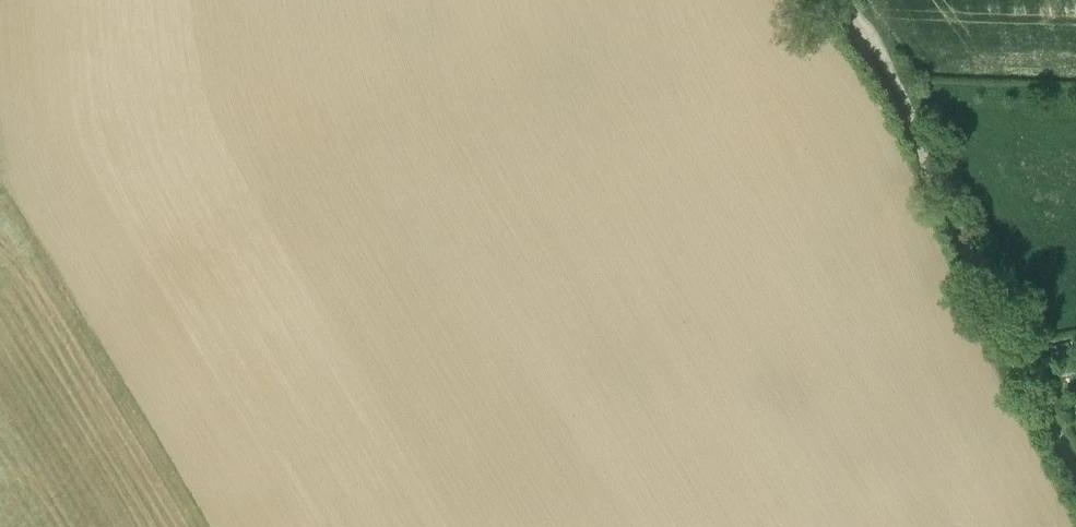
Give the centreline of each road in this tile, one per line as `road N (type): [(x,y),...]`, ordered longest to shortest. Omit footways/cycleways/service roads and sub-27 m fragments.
road 1 (unclassified): [(1075,472),(899,93),(840,0)]

